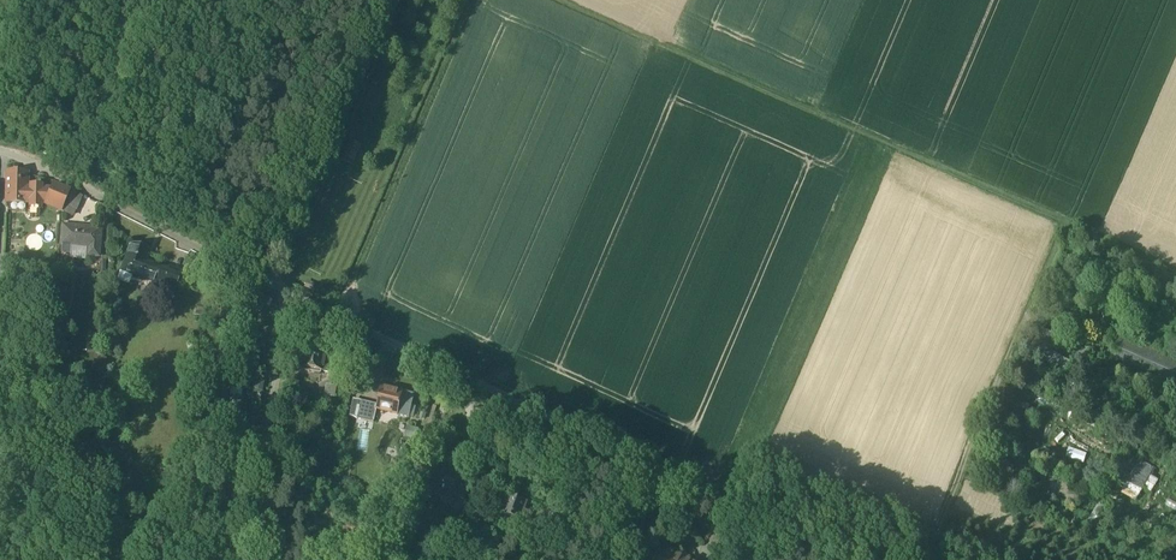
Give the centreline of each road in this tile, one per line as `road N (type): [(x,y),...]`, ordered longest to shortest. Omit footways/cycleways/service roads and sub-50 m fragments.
road 1 (residential): [(0,152),(55,174),(190,253),(845,559)]
road 2 (track): [(559,0),(1175,274)]
road 3 (track): [(405,0),(283,295)]

